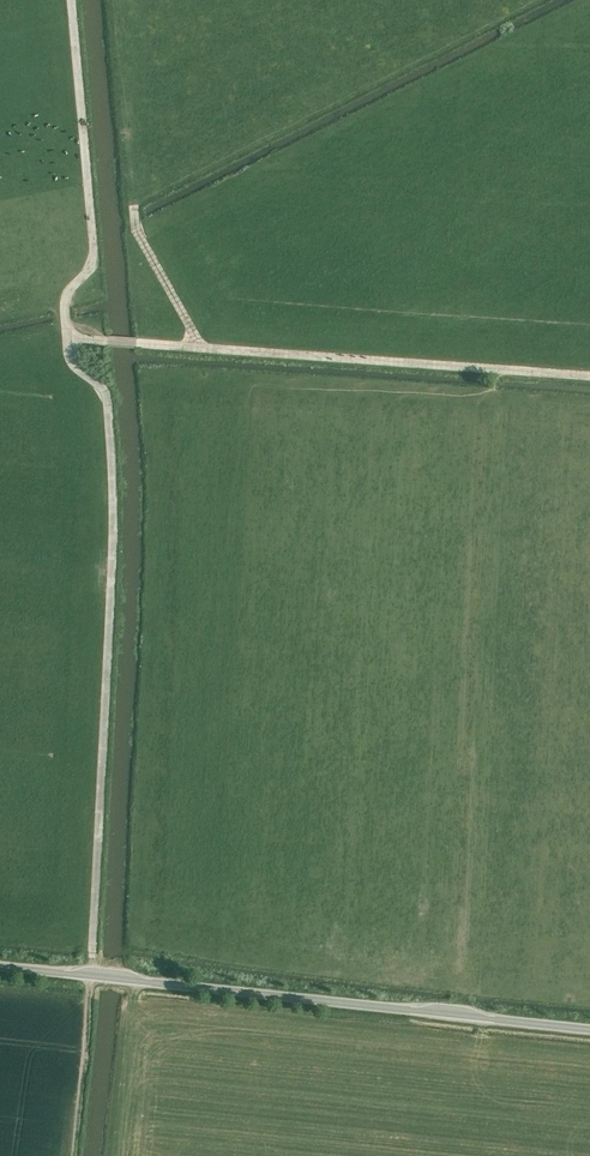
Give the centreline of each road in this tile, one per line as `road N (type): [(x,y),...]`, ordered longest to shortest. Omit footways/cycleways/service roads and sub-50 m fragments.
road 1 (track): [(72,0),(94,245),(92,263),(63,301),(66,339),(70,358),(109,401),(114,481),(90,977)]
road 2 (unclassified): [(589,1030),(0,968)]
road 3 (track): [(589,375),(66,339)]
road 4 (track): [(201,347),(143,244),(133,205)]

